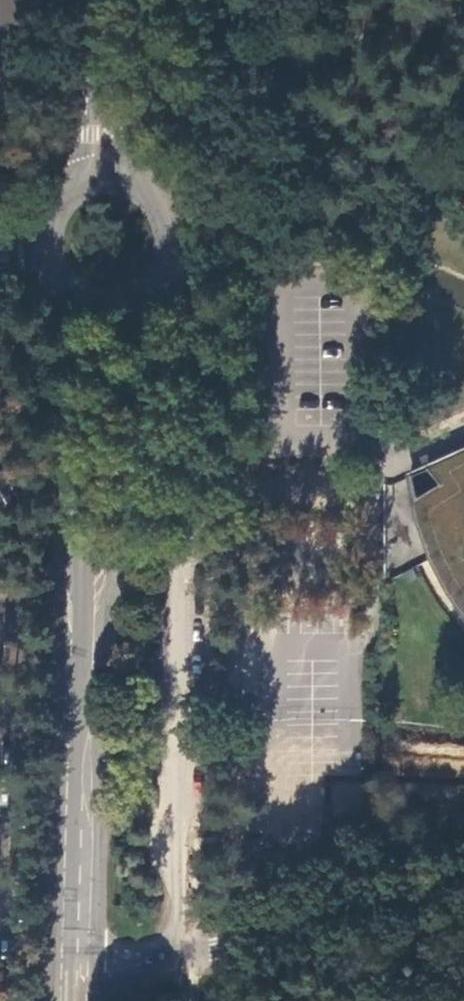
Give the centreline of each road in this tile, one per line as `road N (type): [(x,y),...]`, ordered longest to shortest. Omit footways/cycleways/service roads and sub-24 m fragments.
road 1 (unclassified): [(80,972),(463,895)]
road 2 (tertiary): [(91,681),(140,505),(146,299)]
road 3 (tertiary): [(78,303),(82,633),(91,681)]
road 4 (tertiary): [(91,681),(80,972)]
road 5 (tertiary): [(109,0),(79,182)]
road 6 (tertiary): [(128,178),(110,0)]
road 7 (tertiary): [(146,299),(168,274),(175,233),(157,195),(128,178)]

